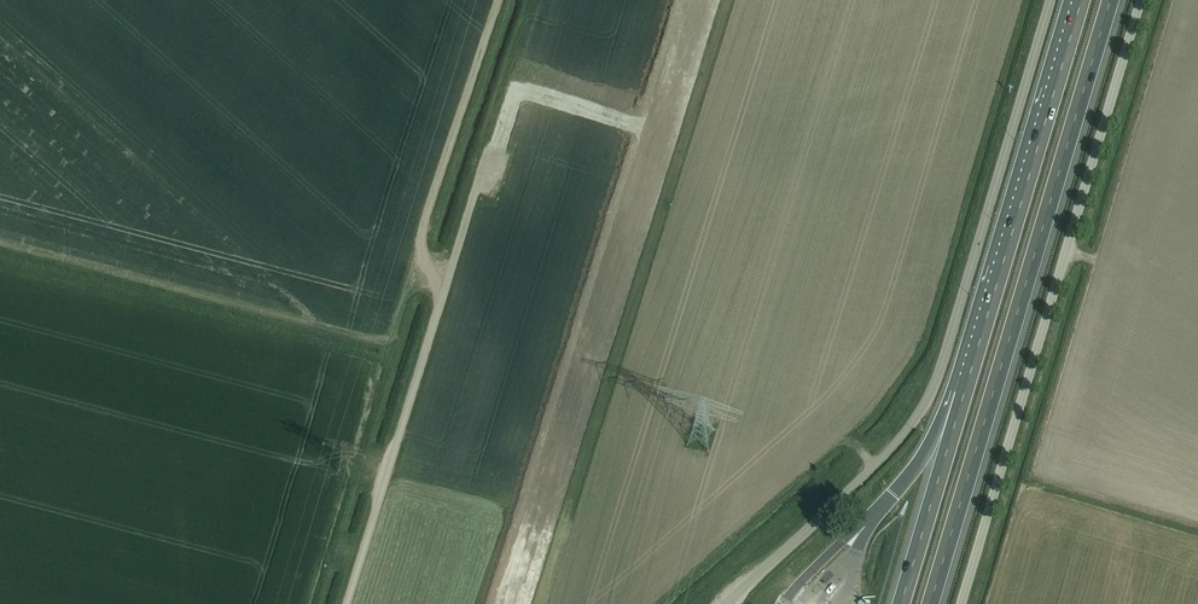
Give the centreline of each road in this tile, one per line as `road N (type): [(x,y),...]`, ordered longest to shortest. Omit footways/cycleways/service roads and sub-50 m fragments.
road 1 (unclassified): [(725,603),(904,434),(928,397),(1050,0)]
road 2 (motorway): [(929,603),(1110,0)]
road 3 (unclassified): [(961,603),(1141,0)]
road 4 (unclassified): [(345,603),(475,188)]
road 5 (motorway): [(1081,0),(964,393)]
road 6 (track): [(444,288),(417,246),(498,0)]
road 7 (motorway): [(964,393),(901,603)]

